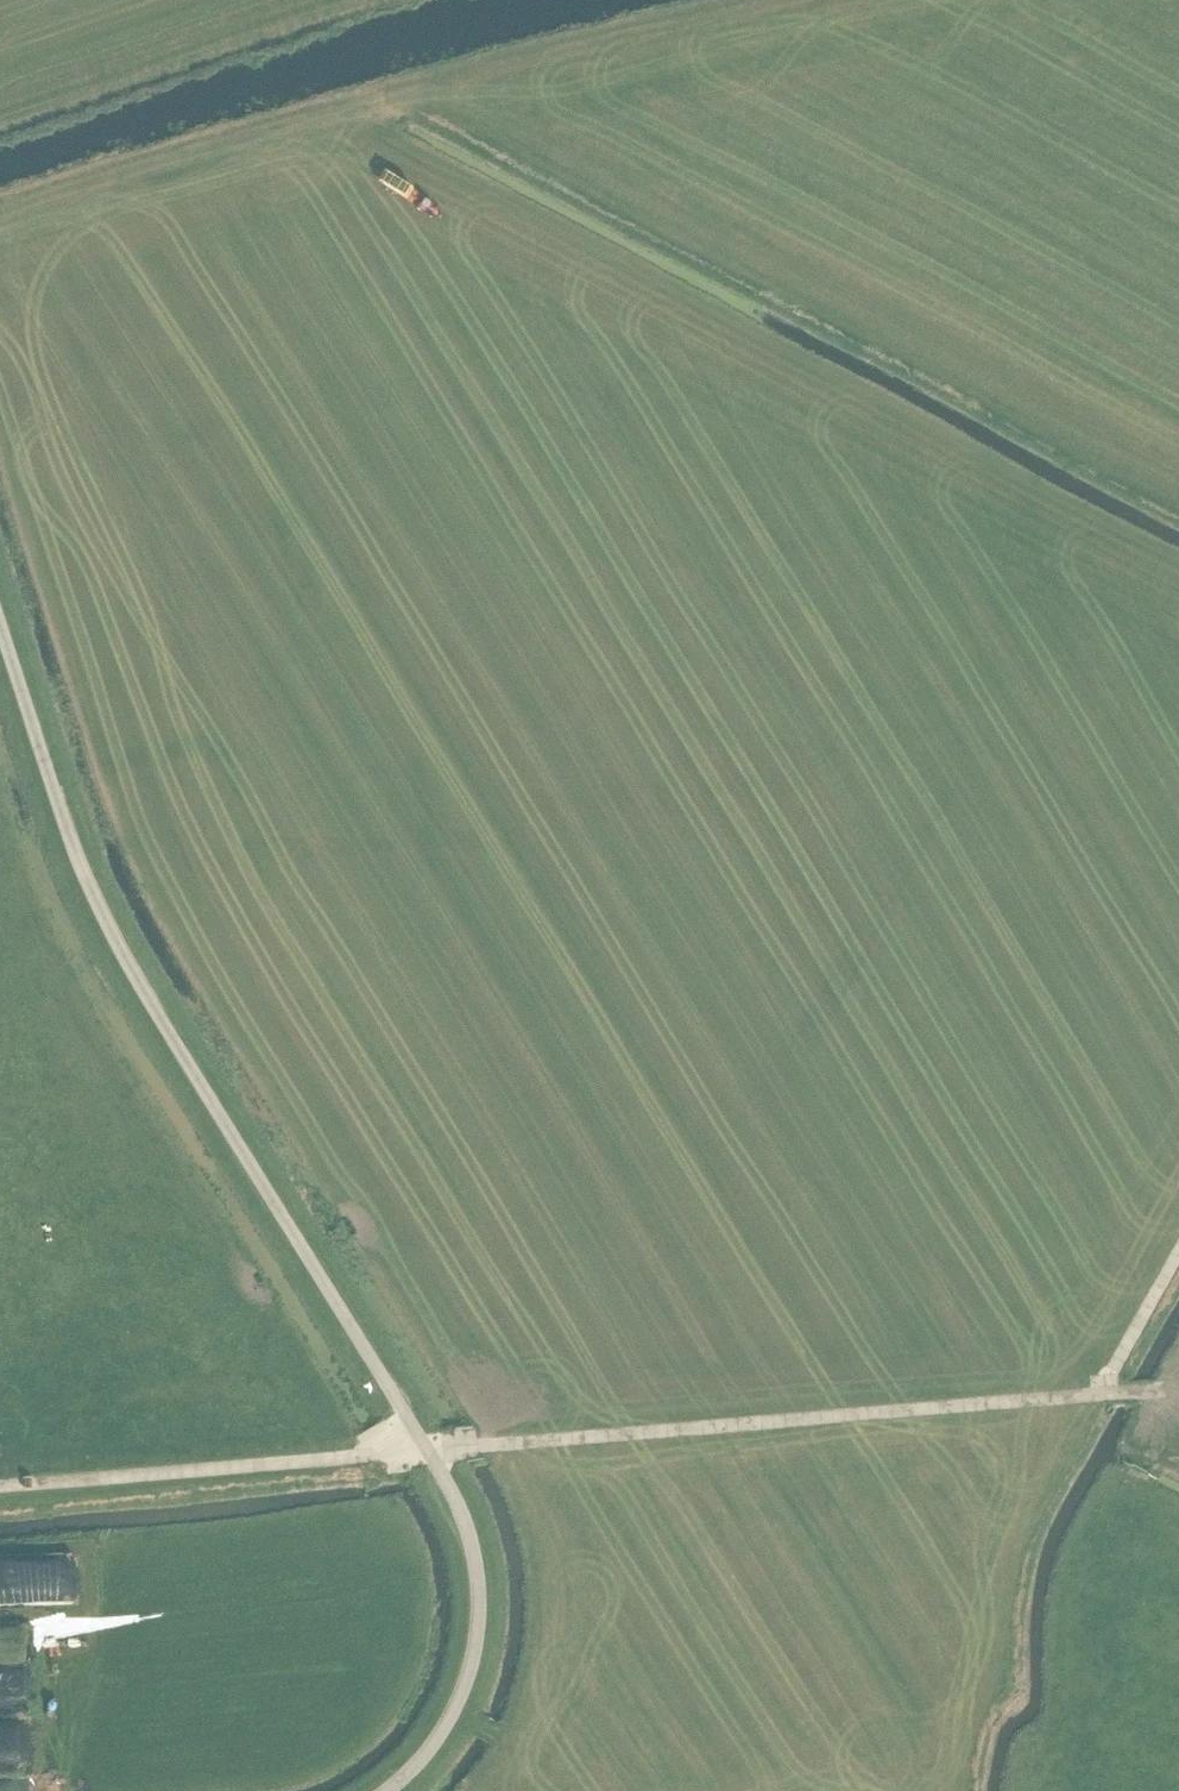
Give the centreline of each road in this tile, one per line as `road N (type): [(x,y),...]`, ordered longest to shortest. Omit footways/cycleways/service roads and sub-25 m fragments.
road 1 (unclassified): [(390,1790),(444,1733),(469,1679),(480,1587),(470,1536),(427,1447),(148,997),(84,878),(0,625)]
road 2 (track): [(427,1447),(1164,1392)]
road 3 (track): [(427,1447),(0,1488)]
road 4 (track): [(1096,1397),(1178,1246)]

